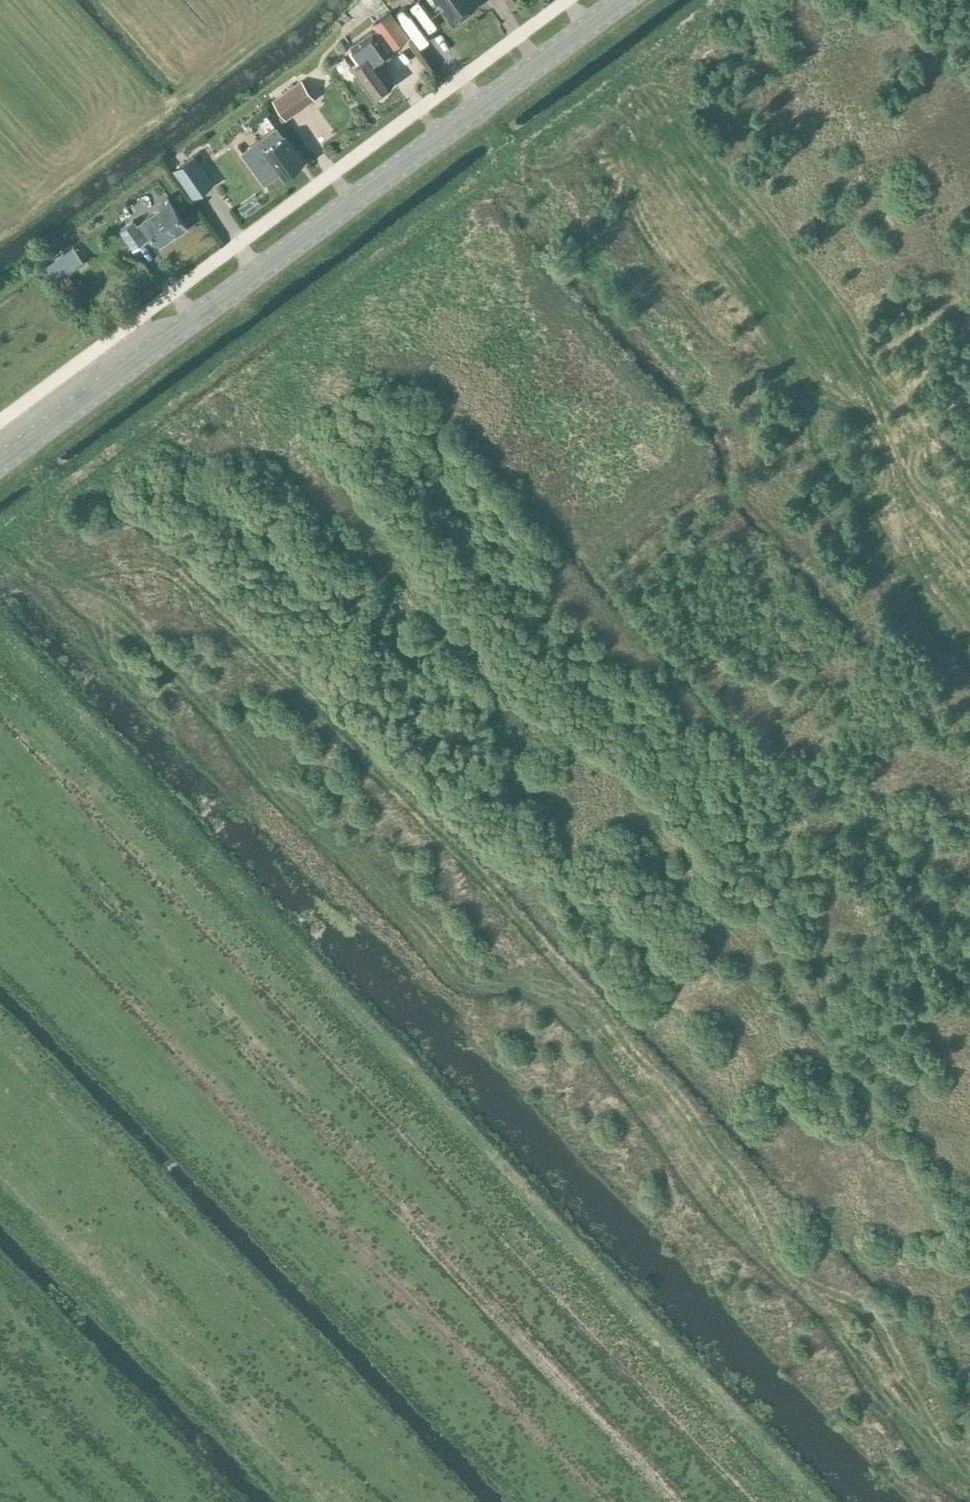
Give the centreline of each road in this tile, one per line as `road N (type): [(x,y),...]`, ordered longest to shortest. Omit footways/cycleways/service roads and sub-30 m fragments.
road 1 (secondary): [(0,462),(623,0)]

